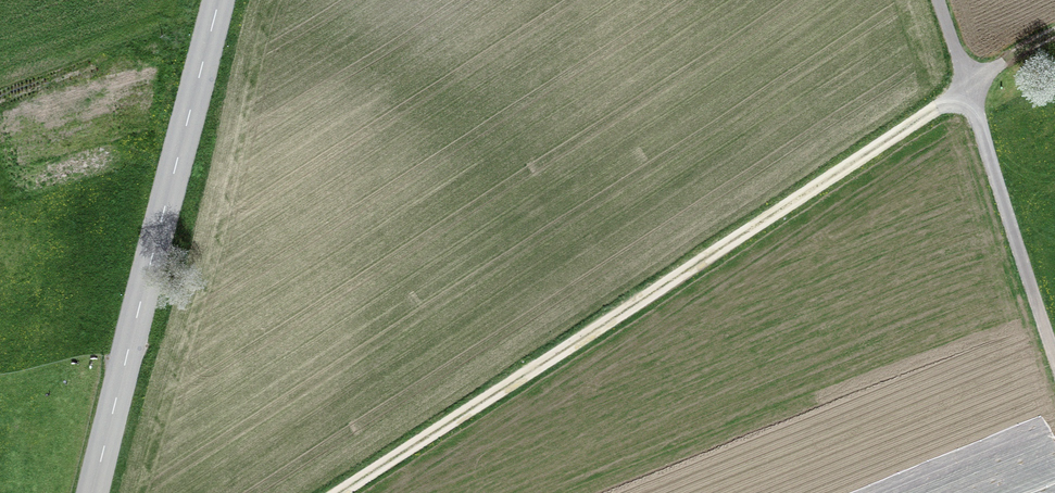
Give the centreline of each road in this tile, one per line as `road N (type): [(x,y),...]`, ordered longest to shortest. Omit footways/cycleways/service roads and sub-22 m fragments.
road 1 (track): [(330,492),(965,76),(1054,34)]
road 2 (tertiary): [(219,0),(93,492)]
road 3 (track): [(939,0),(1054,347)]

